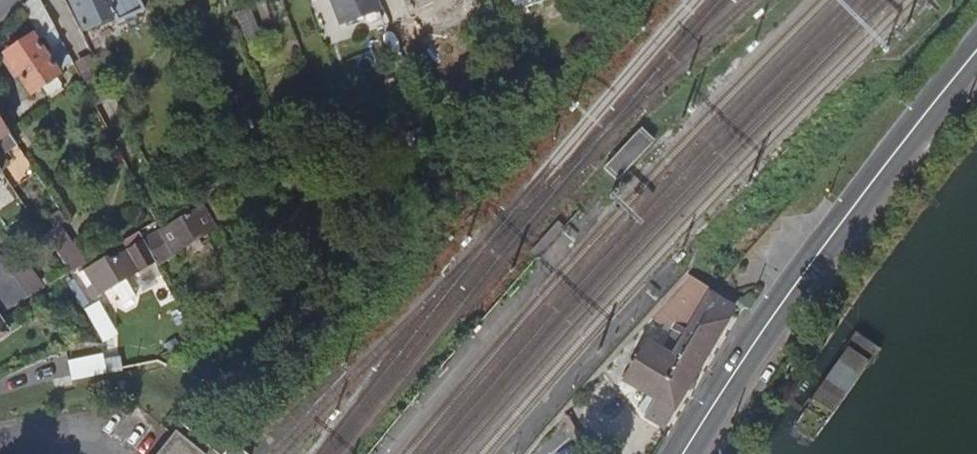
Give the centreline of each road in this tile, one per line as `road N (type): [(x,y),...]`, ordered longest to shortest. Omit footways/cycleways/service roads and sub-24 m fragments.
road 1 (secondary): [(684,453),(781,306),(976,52)]

